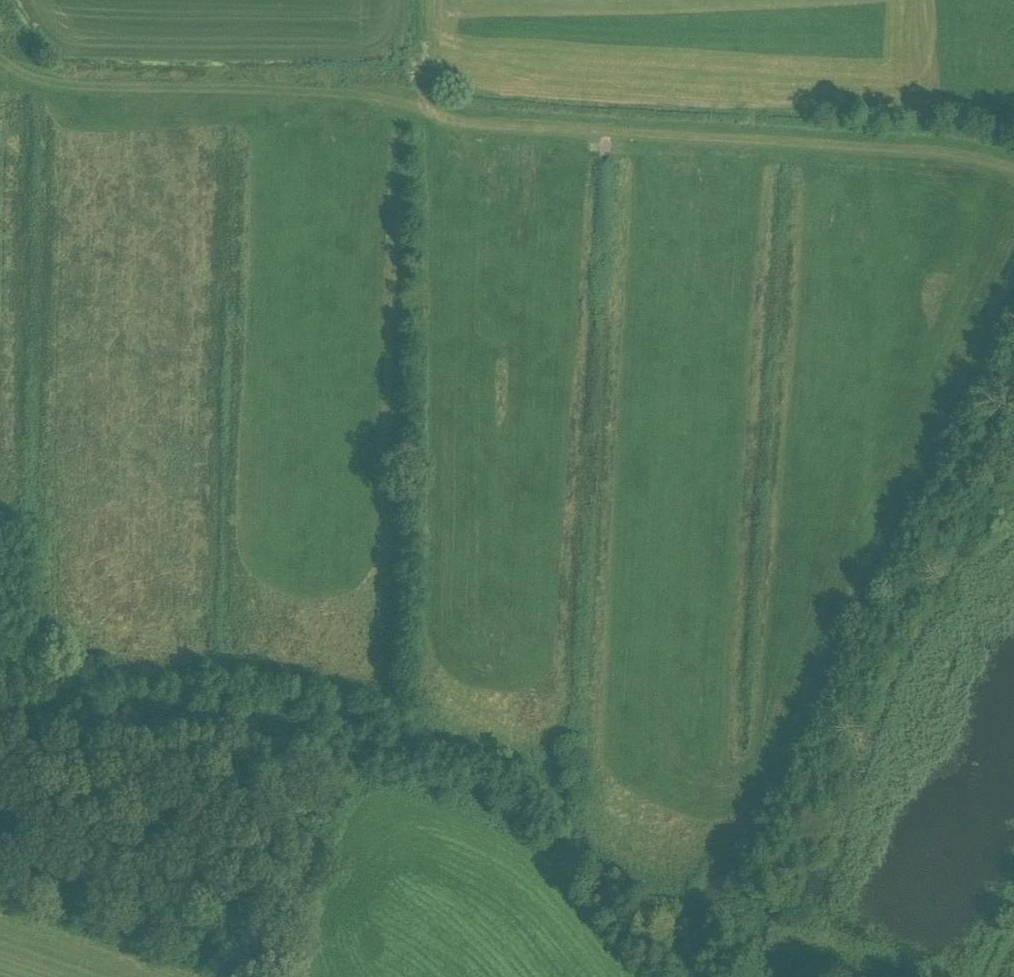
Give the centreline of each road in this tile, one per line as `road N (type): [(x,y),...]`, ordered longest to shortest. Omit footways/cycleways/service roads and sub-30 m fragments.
road 1 (track): [(422,108),(462,124),(963,154),(1013,173)]
road 2 (track): [(422,108),(302,91),(70,87),(0,60)]

